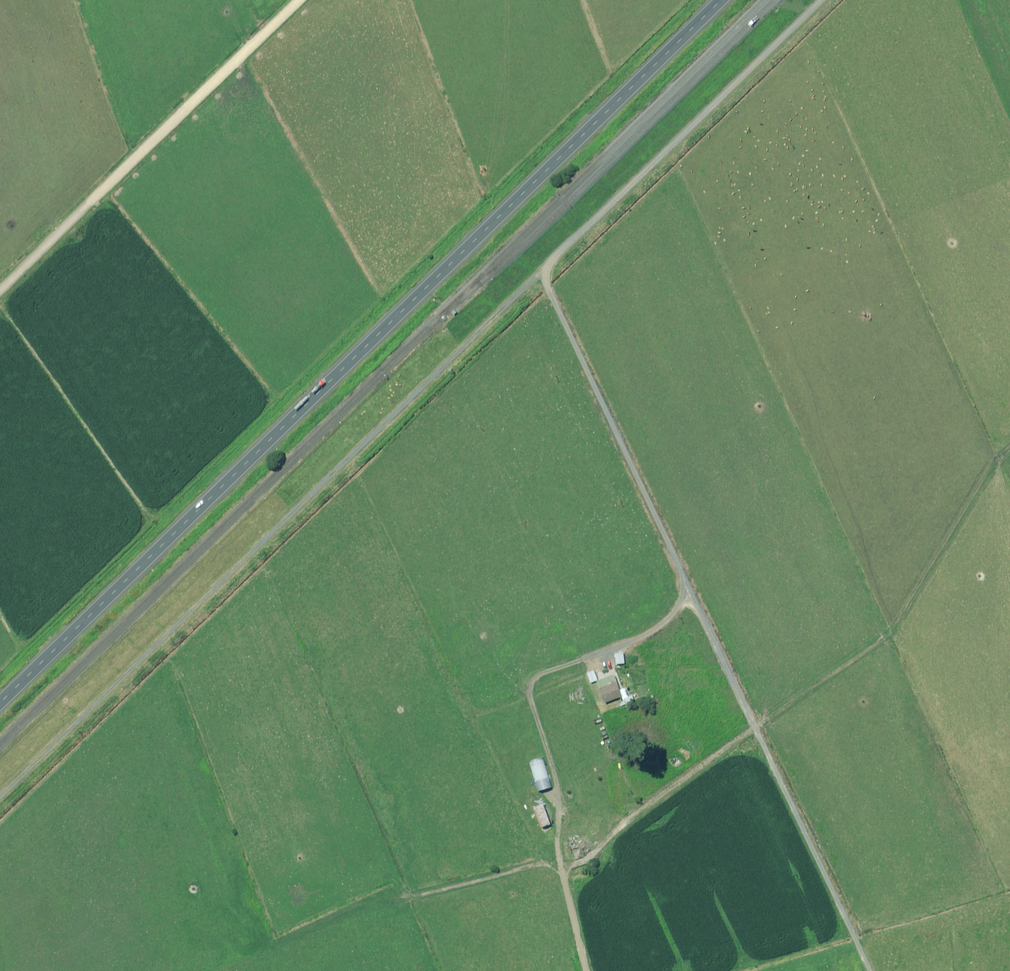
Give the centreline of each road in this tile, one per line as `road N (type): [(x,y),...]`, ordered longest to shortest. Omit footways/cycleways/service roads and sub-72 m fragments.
road 1 (secondary): [(0,704),(722,0)]
road 2 (track): [(545,269),(0,800)]
road 3 (track): [(545,269),(753,721)]
road 4 (track): [(302,0),(0,292)]
road 5 (track): [(559,865),(562,802),(532,715),(530,677),(653,625),(685,586)]
road 6 (track): [(786,47),(545,269)]
road 7 (track): [(753,721),(868,970)]
road 8 (track): [(753,721),(643,800),(582,856),(559,865)]

